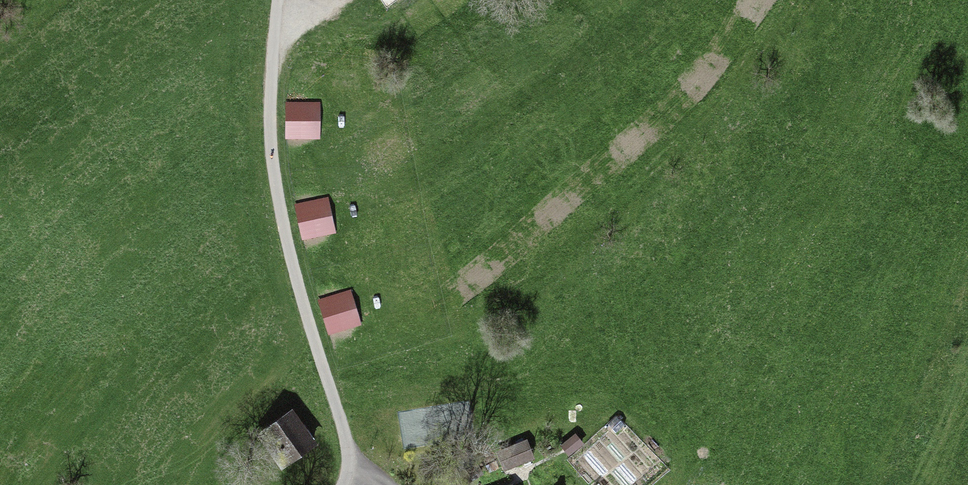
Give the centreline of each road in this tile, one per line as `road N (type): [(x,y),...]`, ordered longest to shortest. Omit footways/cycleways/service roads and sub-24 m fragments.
road 1 (unclassified): [(278,0),(272,152),(289,251),(347,444),(343,484)]

